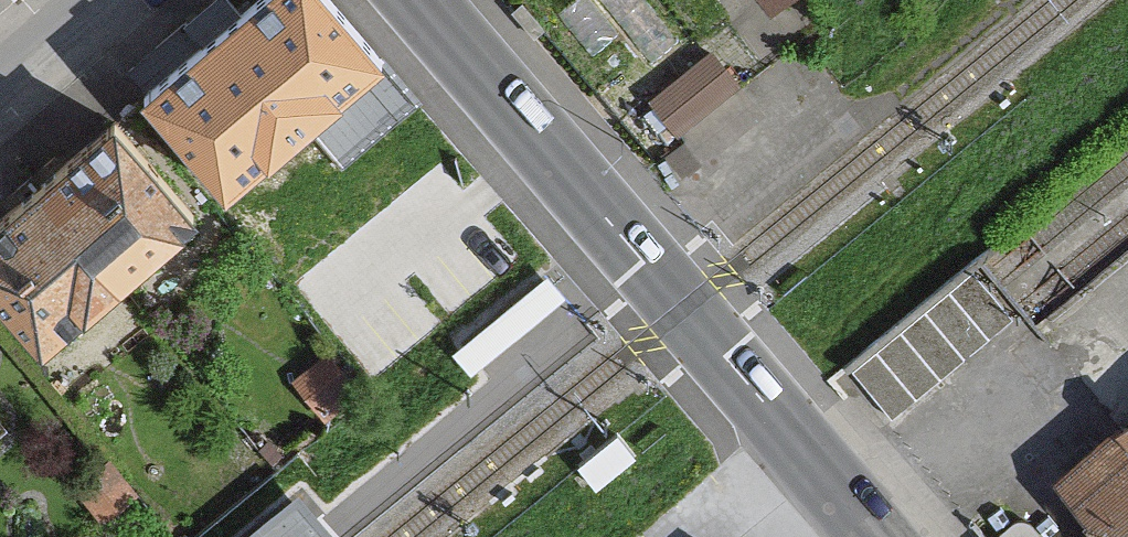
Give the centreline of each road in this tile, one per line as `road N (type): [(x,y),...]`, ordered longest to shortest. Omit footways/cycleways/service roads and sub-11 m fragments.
road 1 (secondary): [(884,536),(413,0)]

